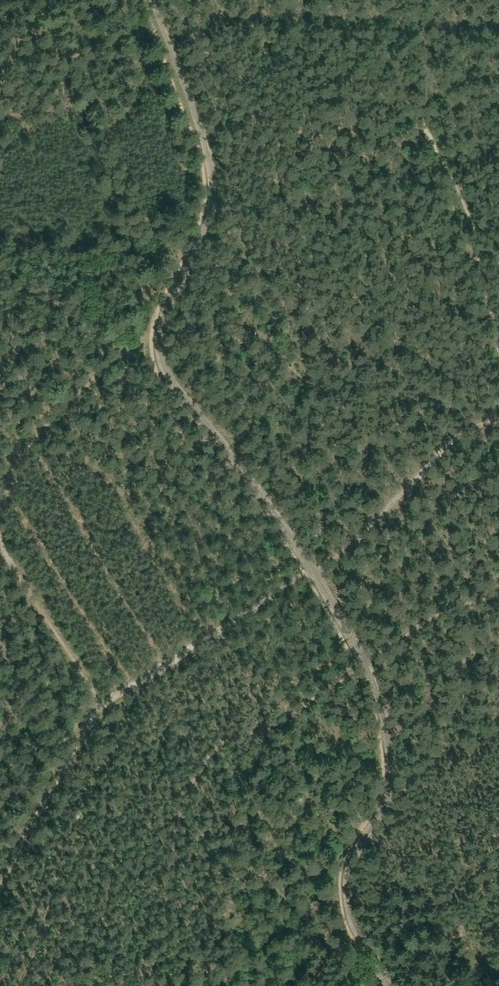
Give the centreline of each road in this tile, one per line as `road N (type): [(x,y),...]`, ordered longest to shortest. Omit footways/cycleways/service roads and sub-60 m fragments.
road 1 (track): [(312,571),(365,664),(388,737),(388,793),(355,859),(349,897),(354,925),(389,985)]
road 2 (track): [(149,0),(212,179),(202,240),(160,339)]
road 3 (track): [(160,339),(170,375),(312,571)]
road 4 (track): [(498,412),(468,423),(312,571)]

